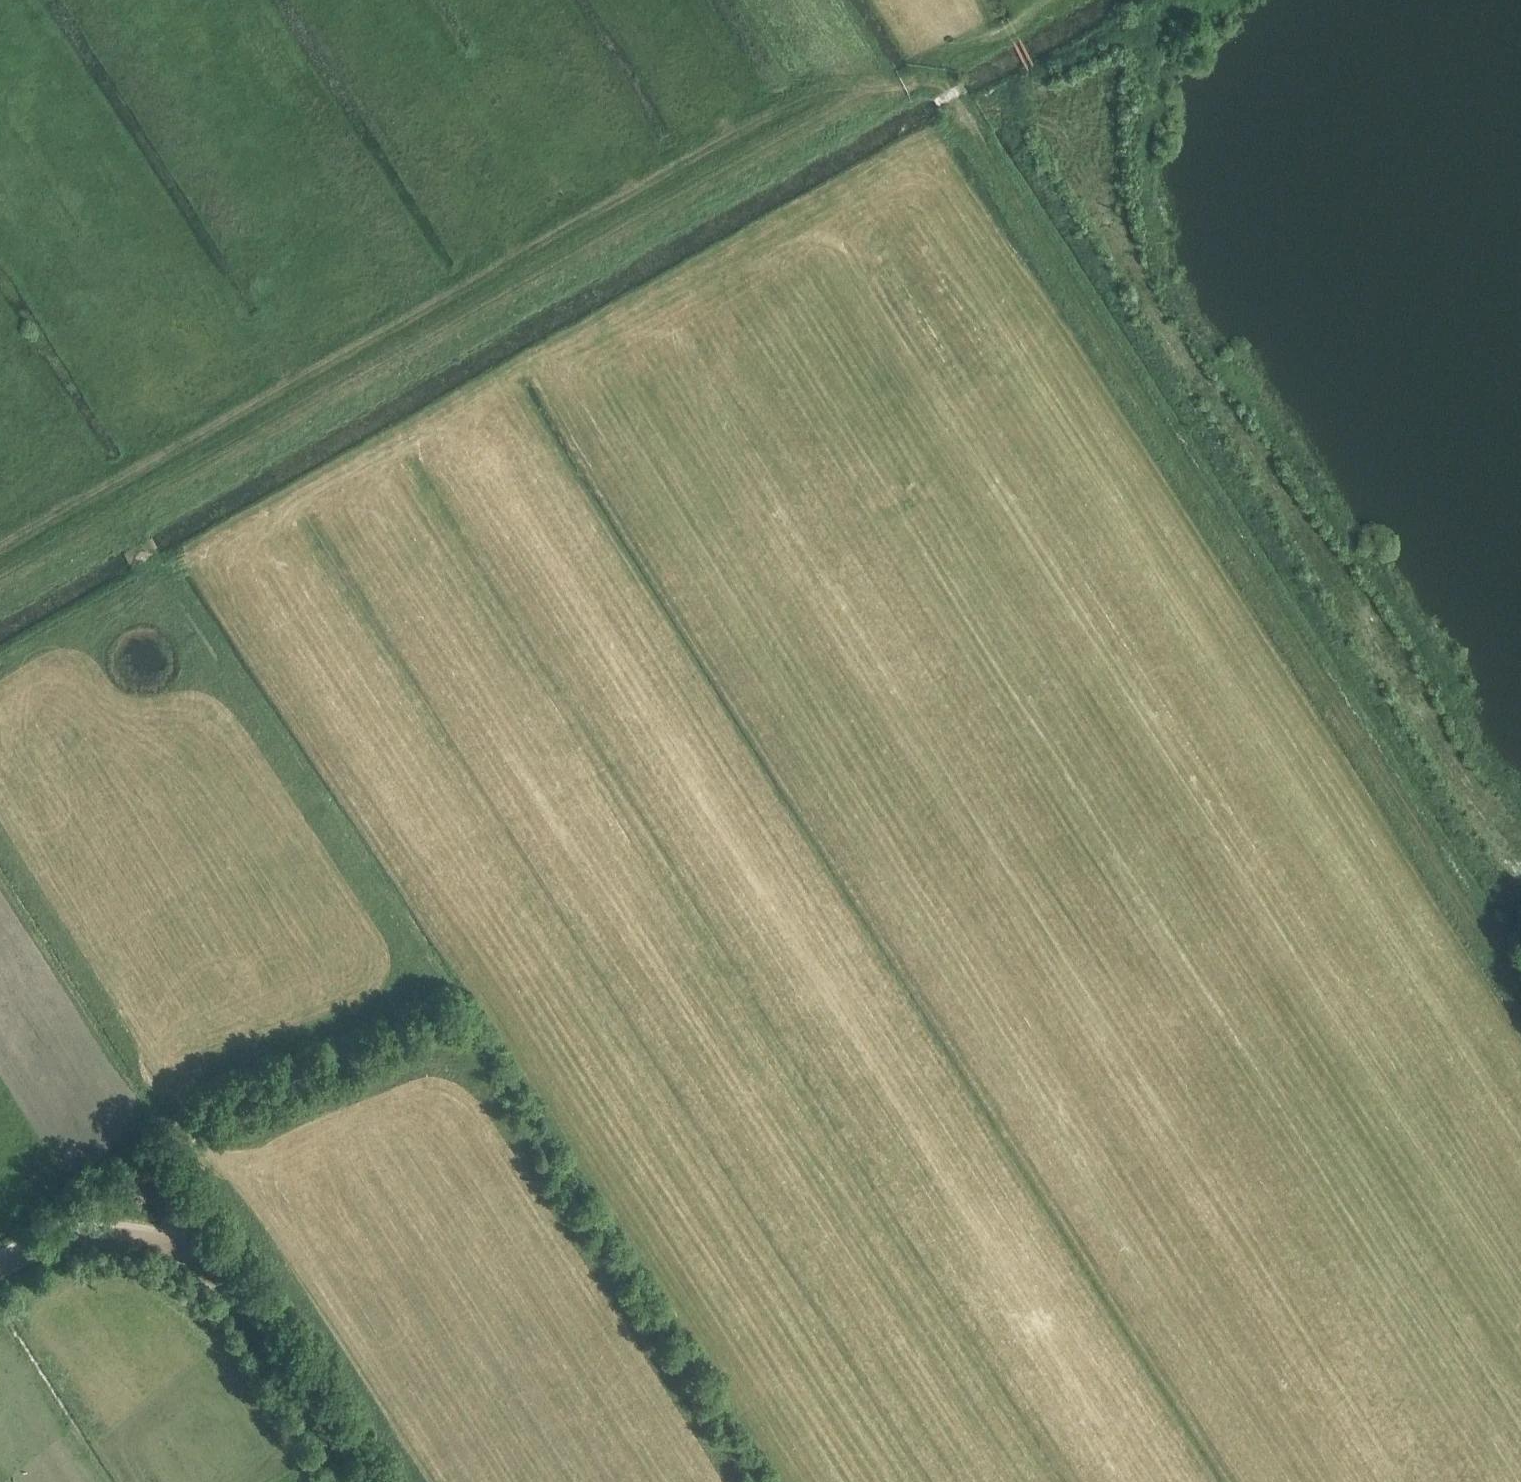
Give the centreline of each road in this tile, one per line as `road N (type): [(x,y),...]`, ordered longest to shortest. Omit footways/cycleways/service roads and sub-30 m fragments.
road 1 (track): [(0,566),(864,85),(932,77),(1520,1000)]

